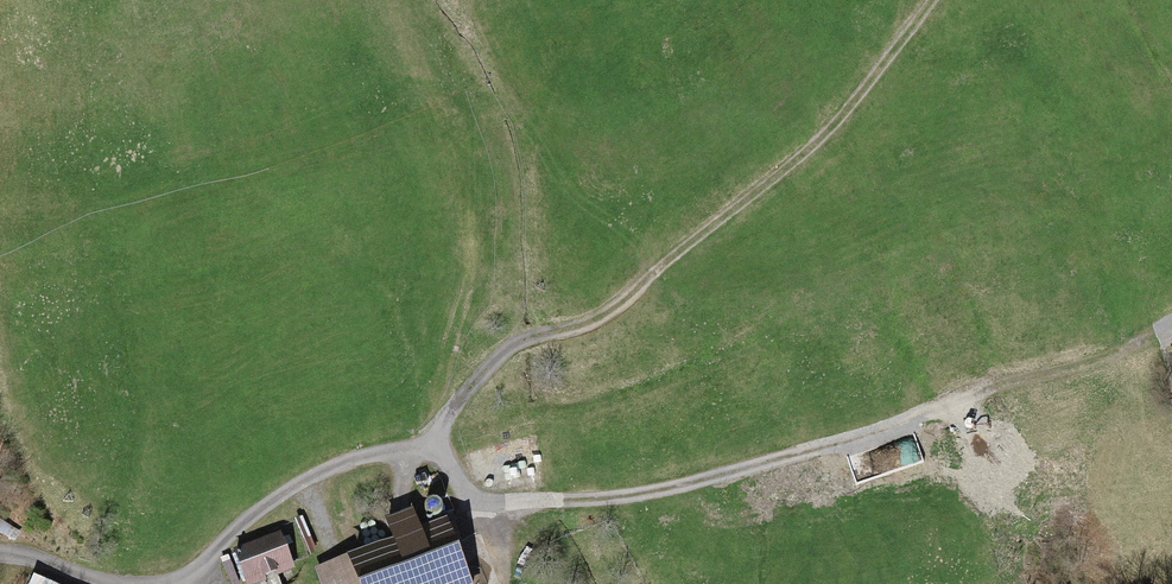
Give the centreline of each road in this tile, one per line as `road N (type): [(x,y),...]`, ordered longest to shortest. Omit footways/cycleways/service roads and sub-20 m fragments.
road 1 (track): [(171,583),(273,507),(403,444),(450,463),(486,509),(767,478),(1165,334)]
road 2 (track): [(427,453),(515,345),(589,330),(663,279),(925,0)]

